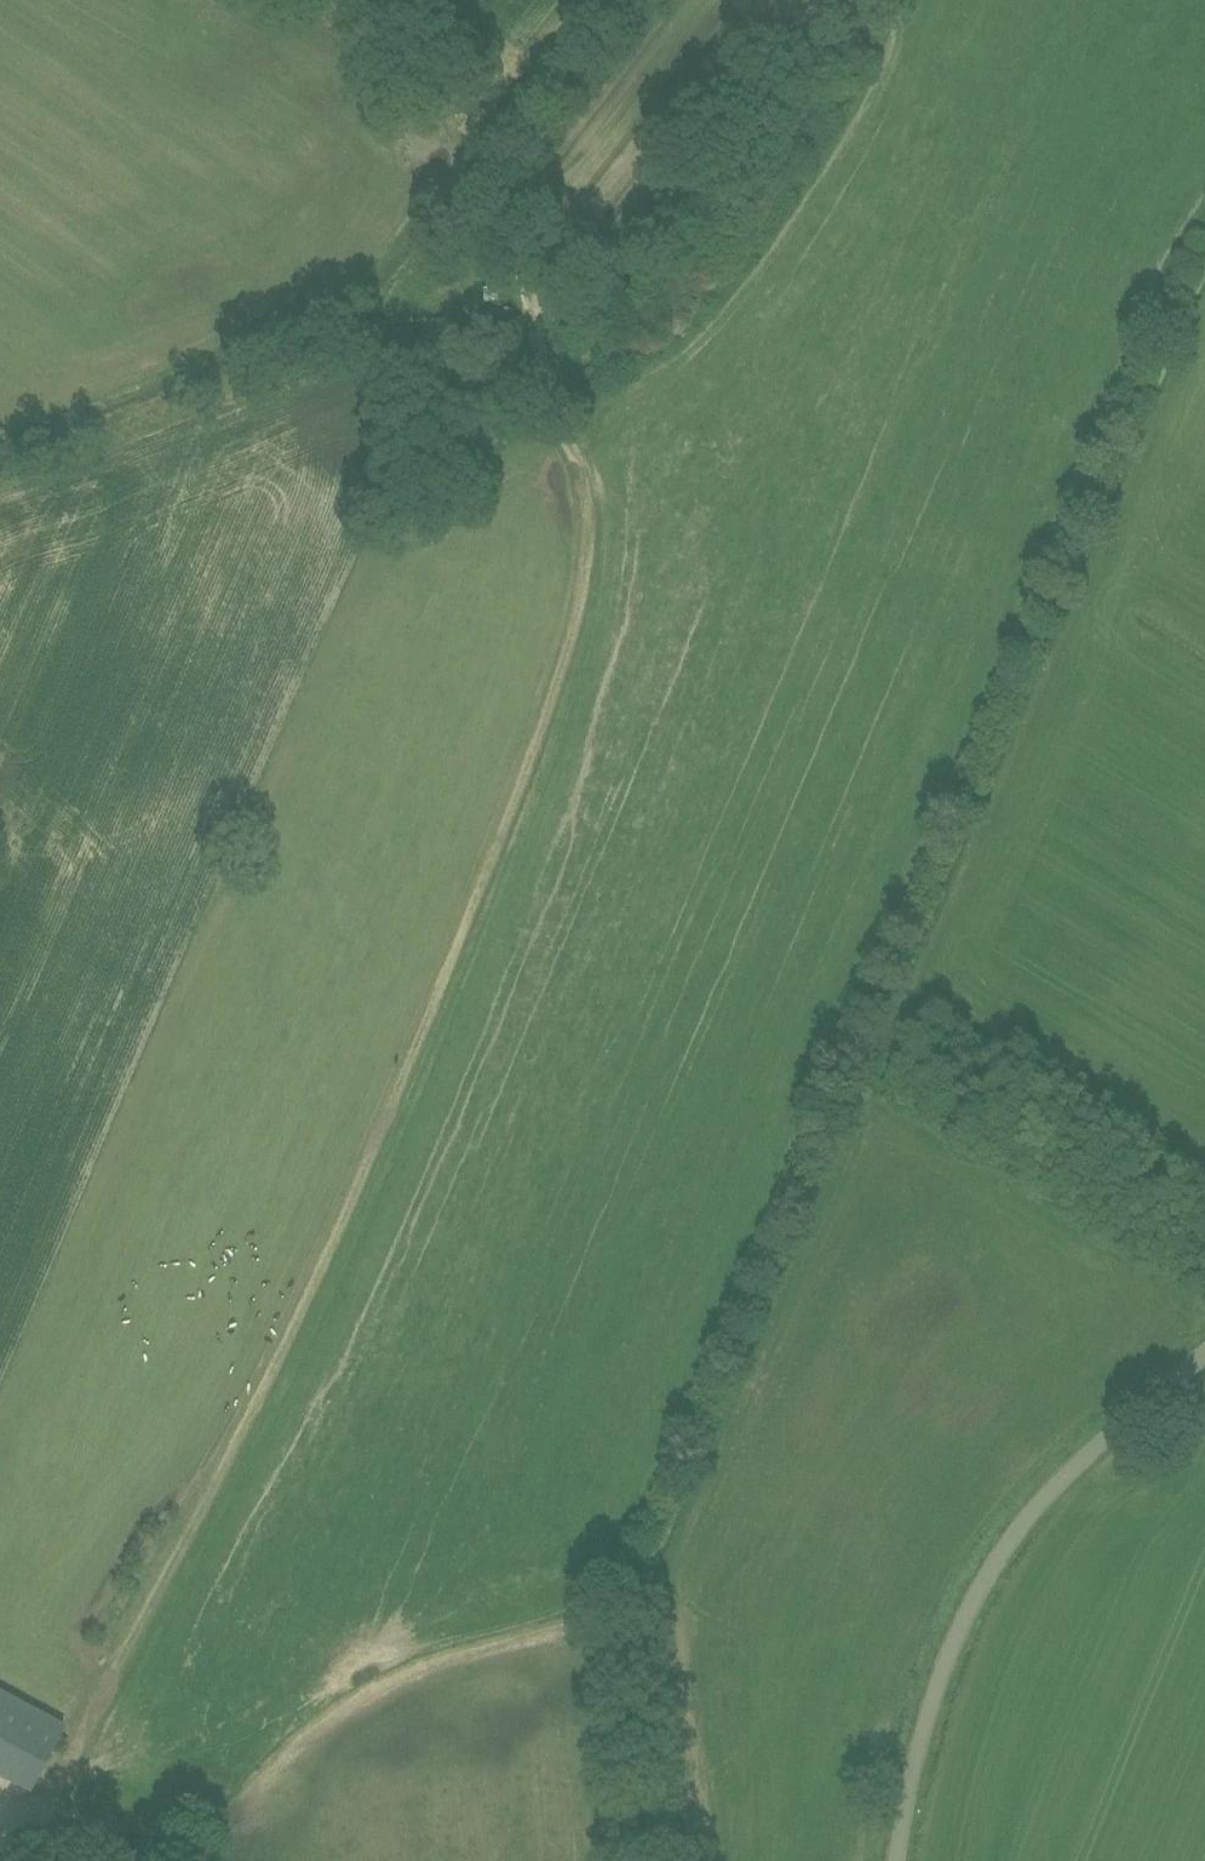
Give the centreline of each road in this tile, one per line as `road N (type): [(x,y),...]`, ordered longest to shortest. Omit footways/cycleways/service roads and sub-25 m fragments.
road 1 (unclassified): [(894,1860),(919,1733),(953,1636),(985,1574),(1040,1498),(1204,1360)]

